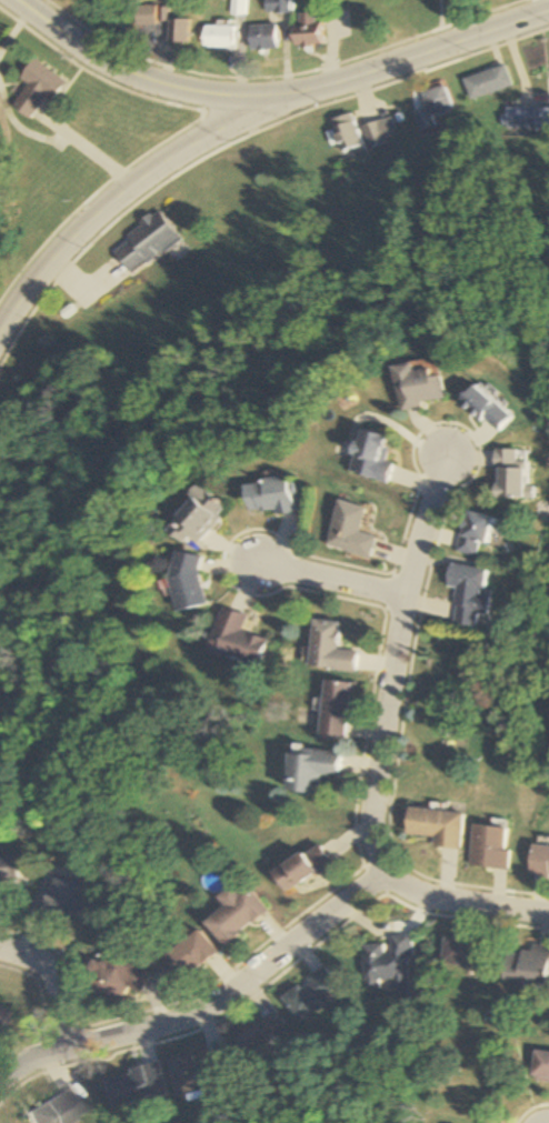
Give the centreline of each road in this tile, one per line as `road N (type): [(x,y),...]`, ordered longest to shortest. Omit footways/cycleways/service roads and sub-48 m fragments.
road 1 (residential): [(448,453),(398,601),(373,835),(390,876),(436,900),(548,913)]
road 2 (tertiary): [(0,329),(47,262),(167,164),(237,124),(325,91)]
road 3 (residential): [(77,1046),(191,1017),(248,986),(390,876)]
road 4 (secondary): [(325,91),(178,87),(96,56),(18,0)]
road 5 (secondary): [(325,91),(548,12)]
road 6 (residential): [(398,601),(258,564)]
road 7 (residential): [(77,1046),(61,985),(32,957),(0,945)]

